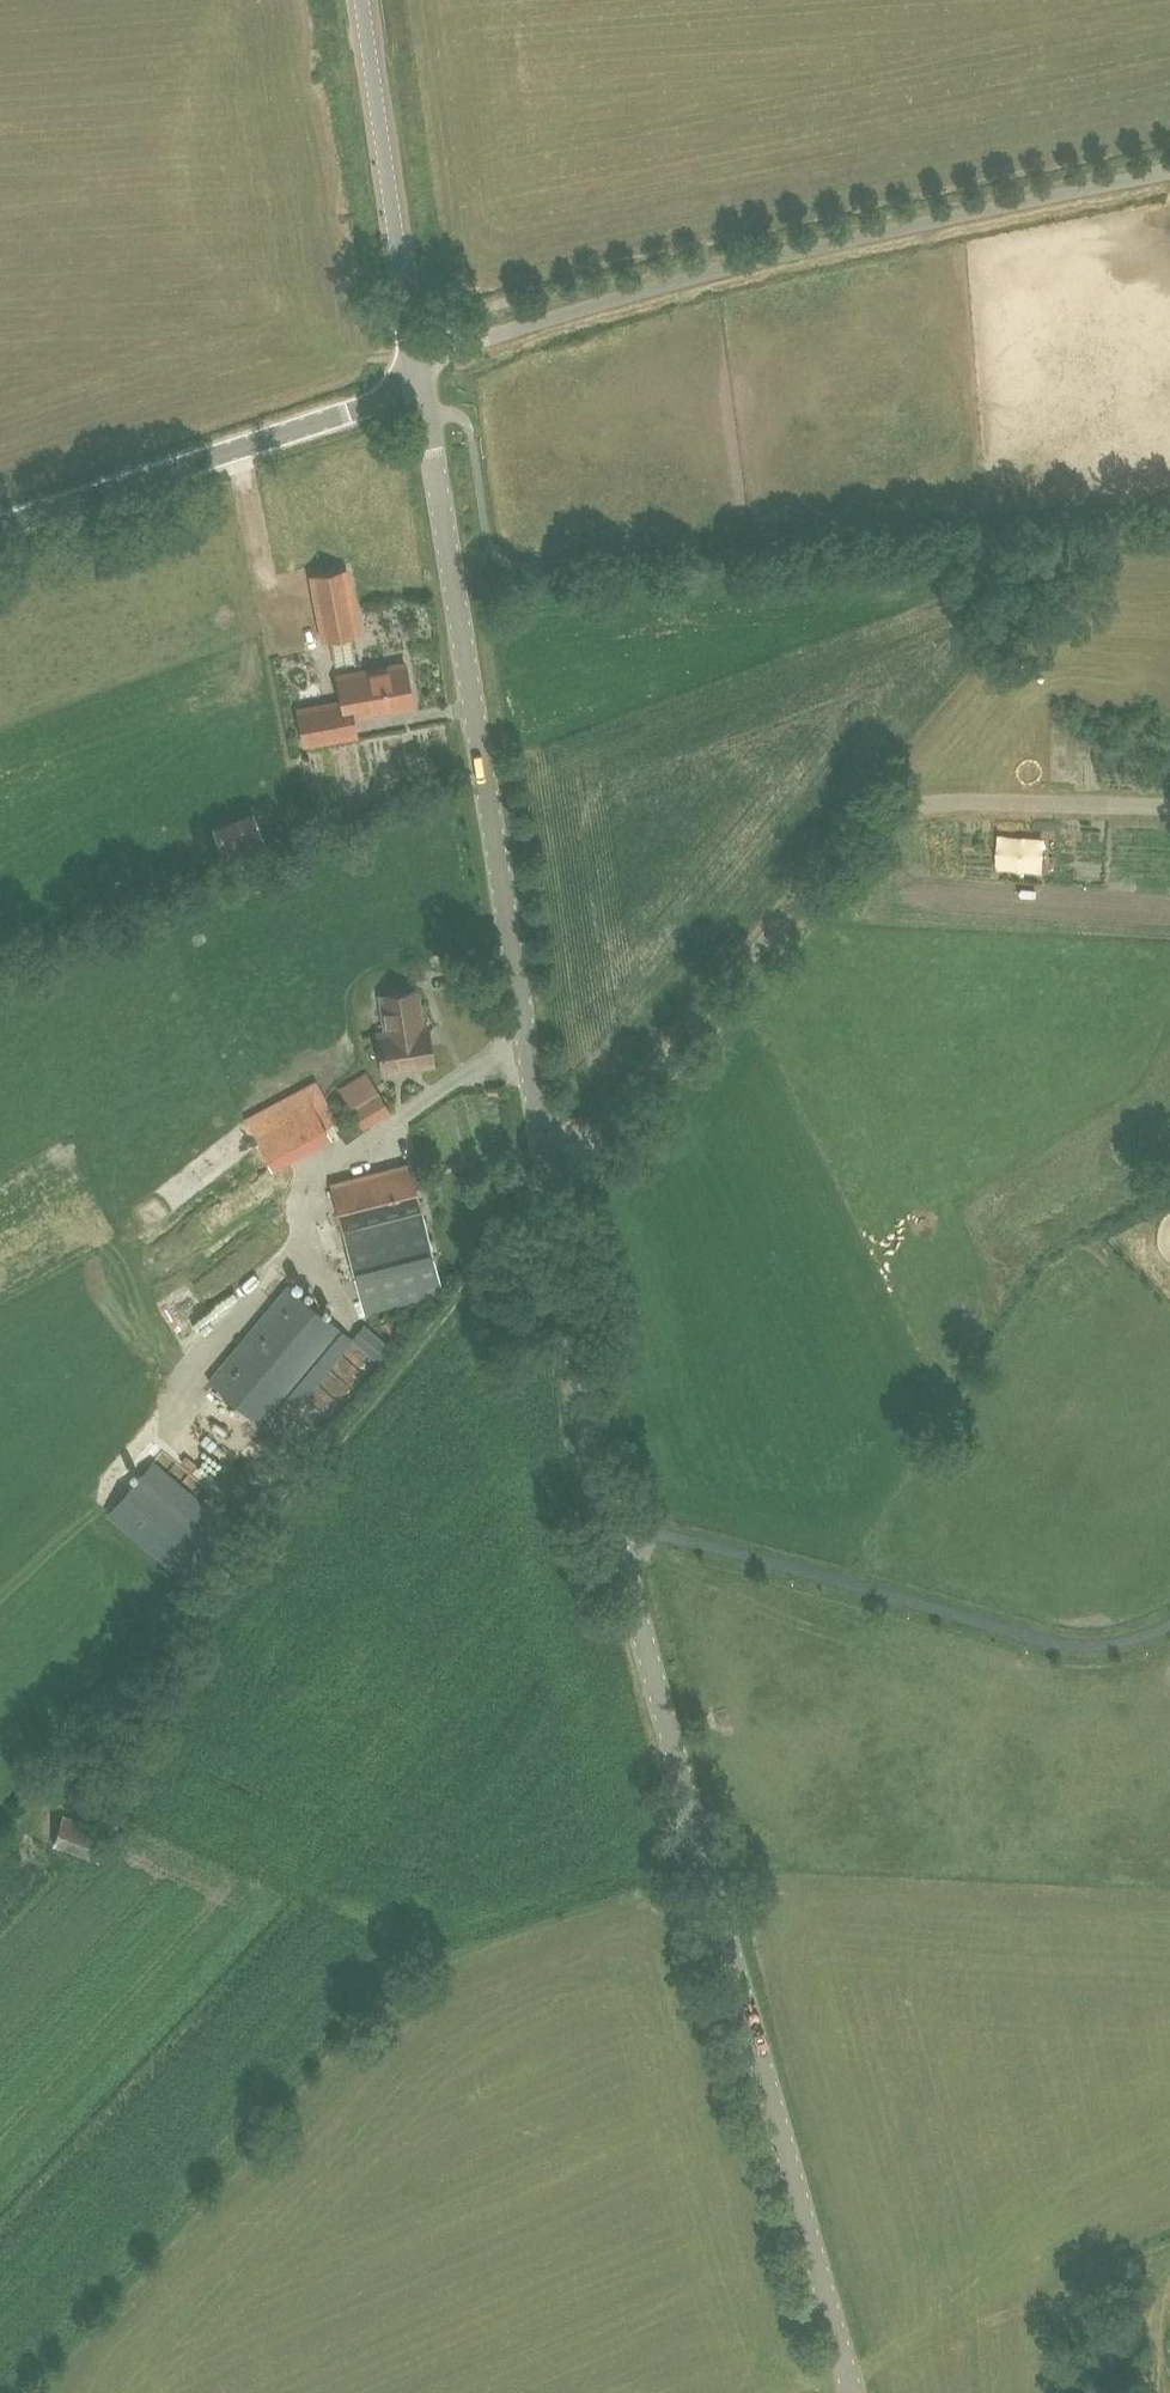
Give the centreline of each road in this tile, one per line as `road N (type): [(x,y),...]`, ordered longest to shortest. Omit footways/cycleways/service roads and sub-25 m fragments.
road 1 (tertiary): [(853,2392),(585,1405),(419,384)]
road 2 (unclassified): [(0,523),(419,384)]
road 3 (tertiary): [(419,384),(361,0)]

